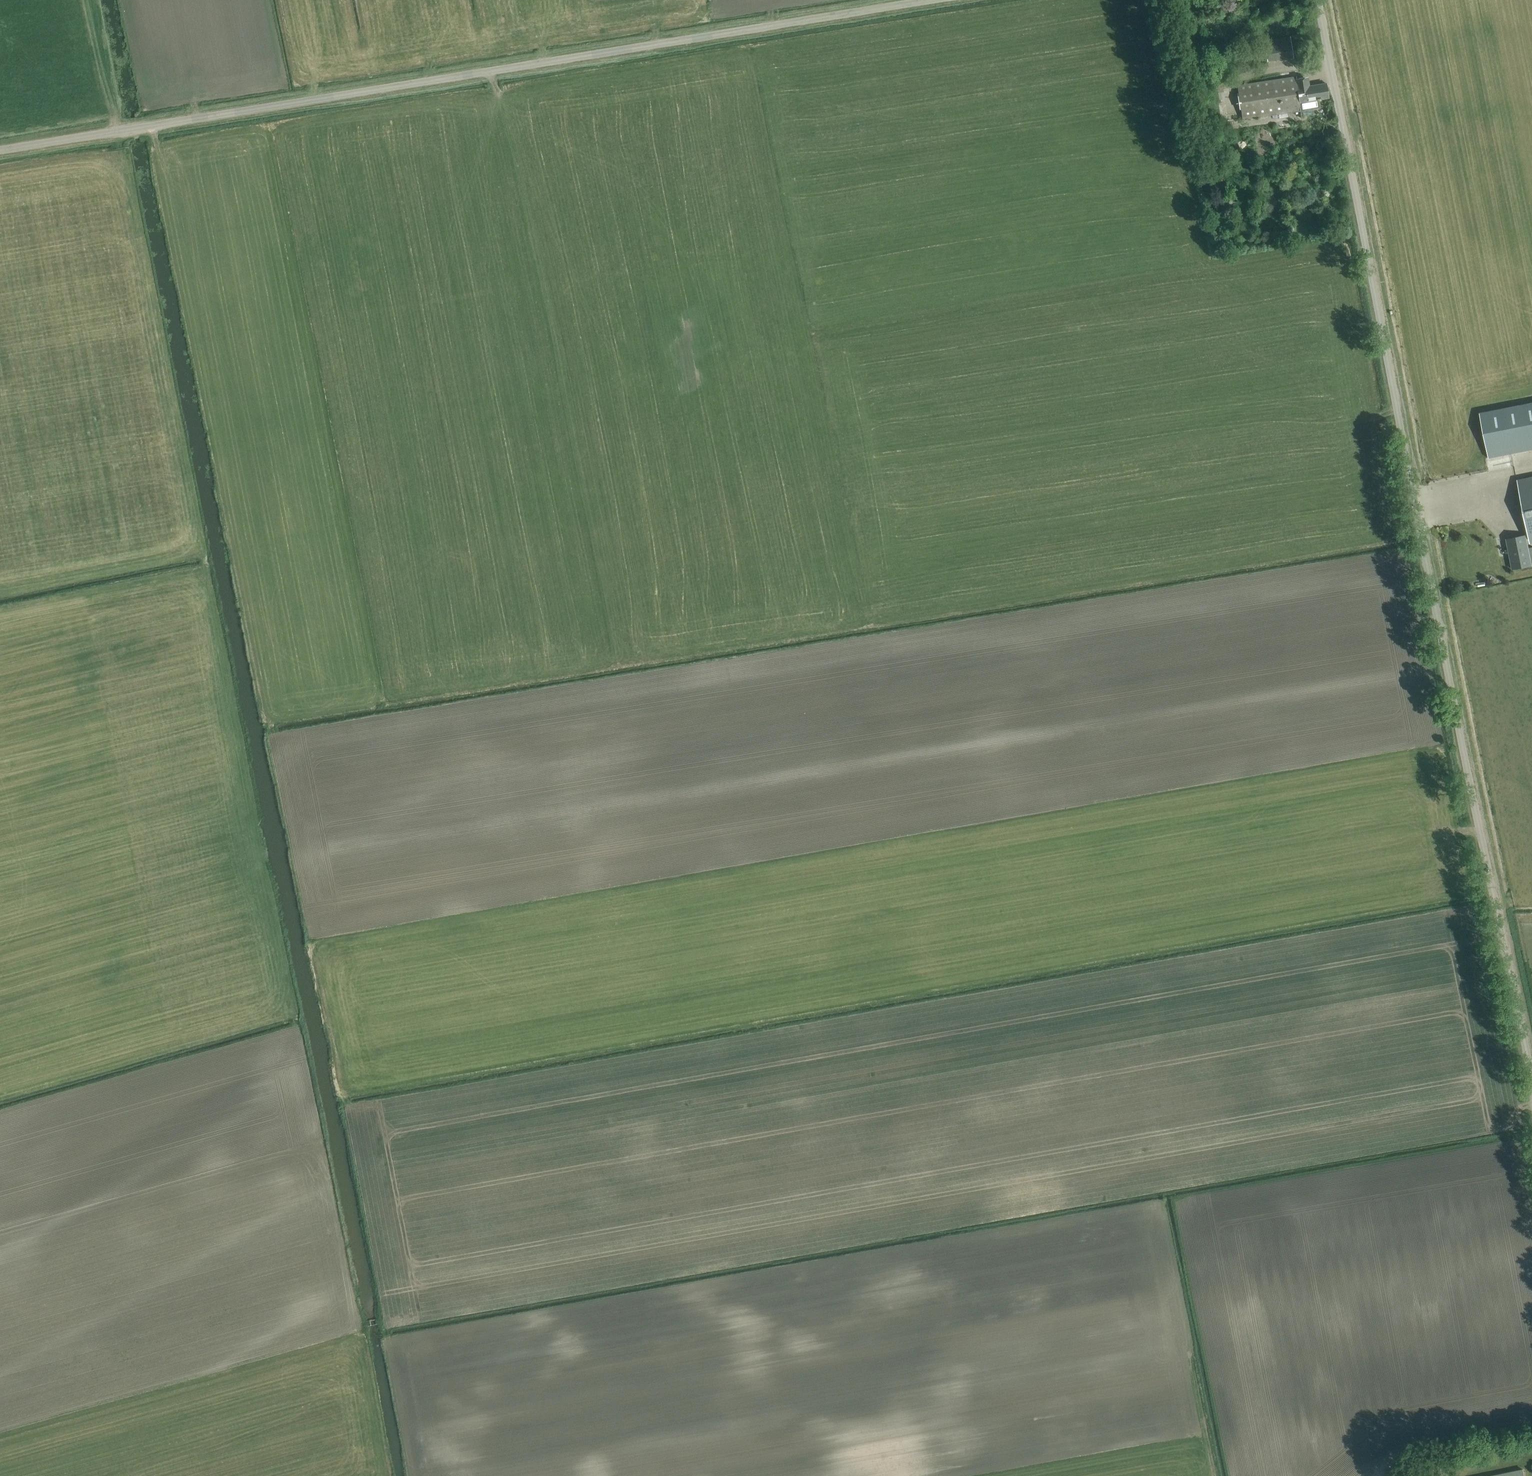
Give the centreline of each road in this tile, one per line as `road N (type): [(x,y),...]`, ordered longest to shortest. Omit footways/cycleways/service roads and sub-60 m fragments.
road 1 (unclassified): [(1531,1076),(1317,0)]
road 2 (unclassified): [(0,150),(929,0)]

